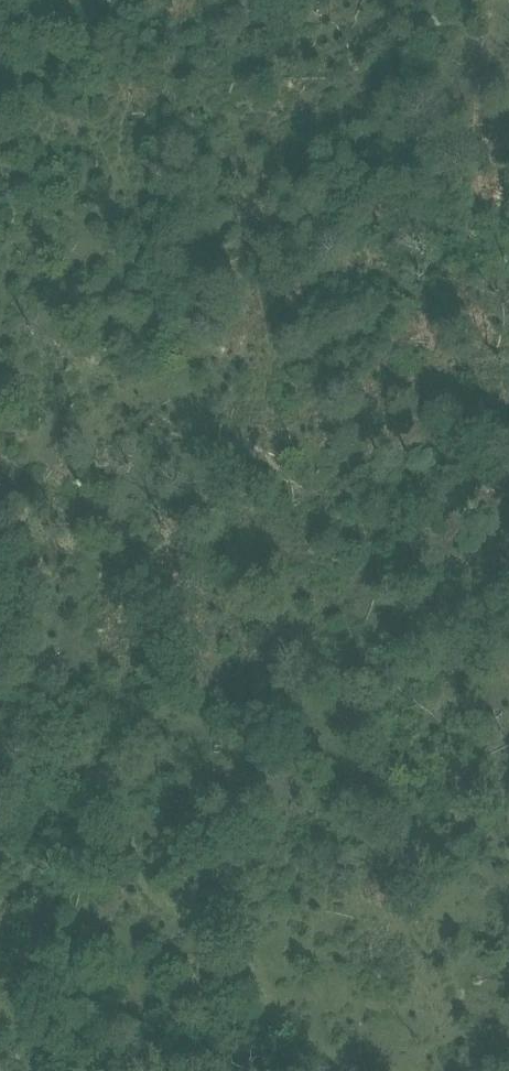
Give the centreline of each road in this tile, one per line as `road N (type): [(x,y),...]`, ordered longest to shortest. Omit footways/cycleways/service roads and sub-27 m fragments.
road 1 (track): [(379,1070),(338,1043),(273,946),(142,872),(51,566),(0,538)]

